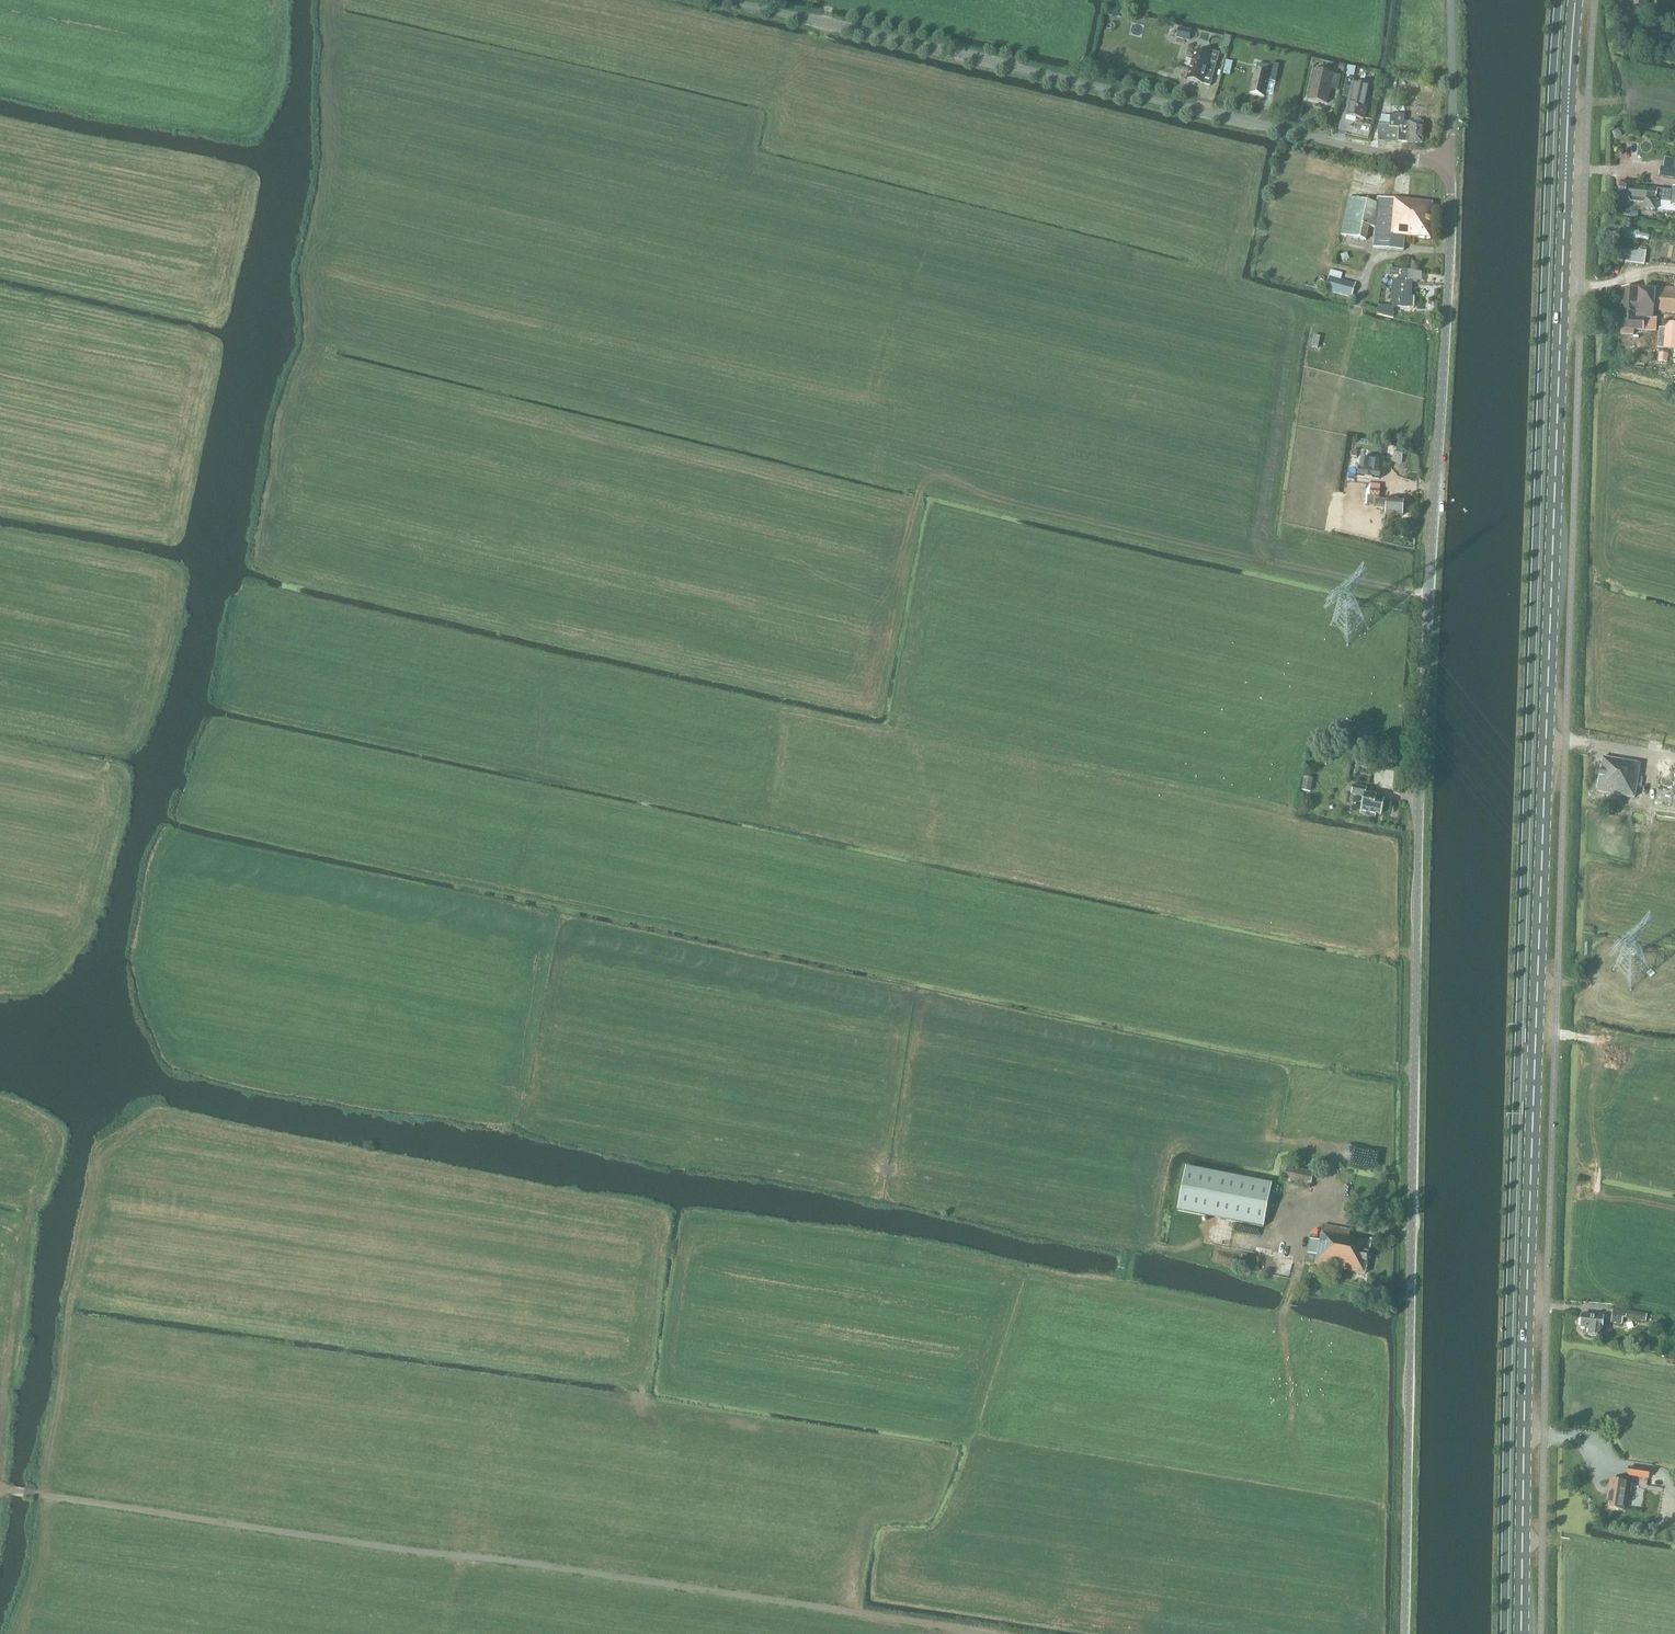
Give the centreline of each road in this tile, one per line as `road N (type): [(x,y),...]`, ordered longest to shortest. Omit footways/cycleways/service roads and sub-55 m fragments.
road 1 (primary): [(1522,1633),(1576,0)]
road 2 (unclassified): [(1405,1633),(1416,933),(1450,166)]
road 3 (track): [(973,1633),(9,1491)]
road 4 (unclassified): [(1450,166),(723,0)]
road 5 (unclassified): [(1450,166),(1453,0)]

